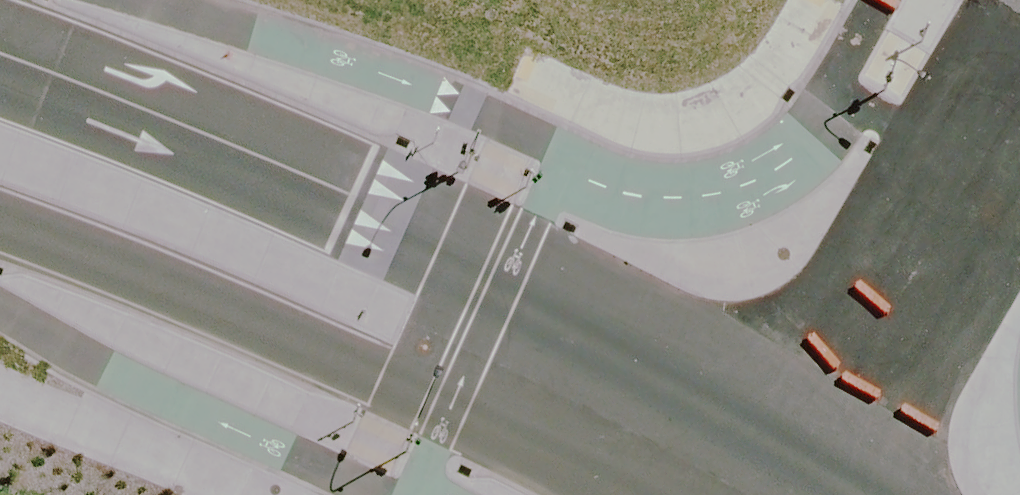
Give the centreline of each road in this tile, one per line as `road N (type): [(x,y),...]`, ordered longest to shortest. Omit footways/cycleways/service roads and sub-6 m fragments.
road 1 (unclassified): [(0,55),(252,154),(443,241),(779,493)]
road 2 (unclassified): [(779,493),(381,380),(0,223)]
road 3 (residential): [(779,493),(1019,88)]

